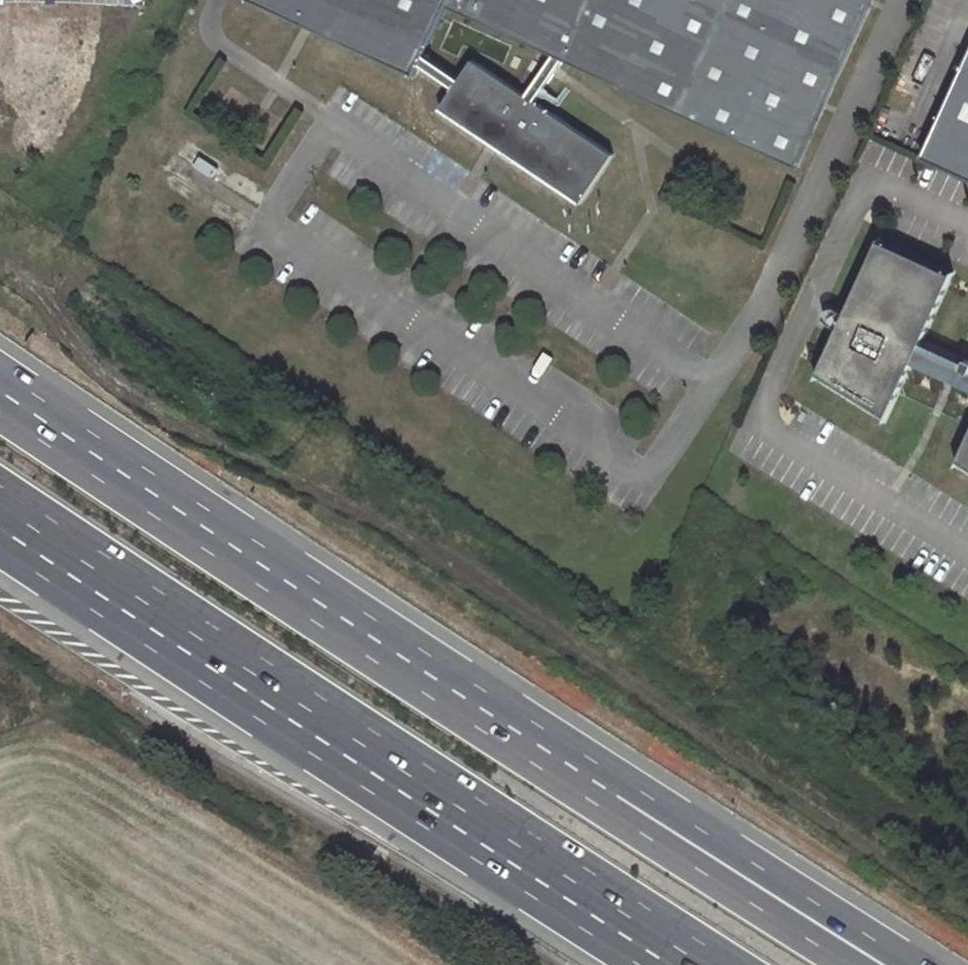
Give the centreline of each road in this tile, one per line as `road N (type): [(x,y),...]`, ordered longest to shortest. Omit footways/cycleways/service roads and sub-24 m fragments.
road 1 (track): [(0,261),(104,374),(226,451),(393,527),(967,913)]
road 2 (motorway): [(0,516),(688,964)]
road 3 (motorway): [(629,803),(0,396)]
road 4 (motorway): [(896,964),(629,803)]
road 5 (motorway): [(874,964),(629,803)]

